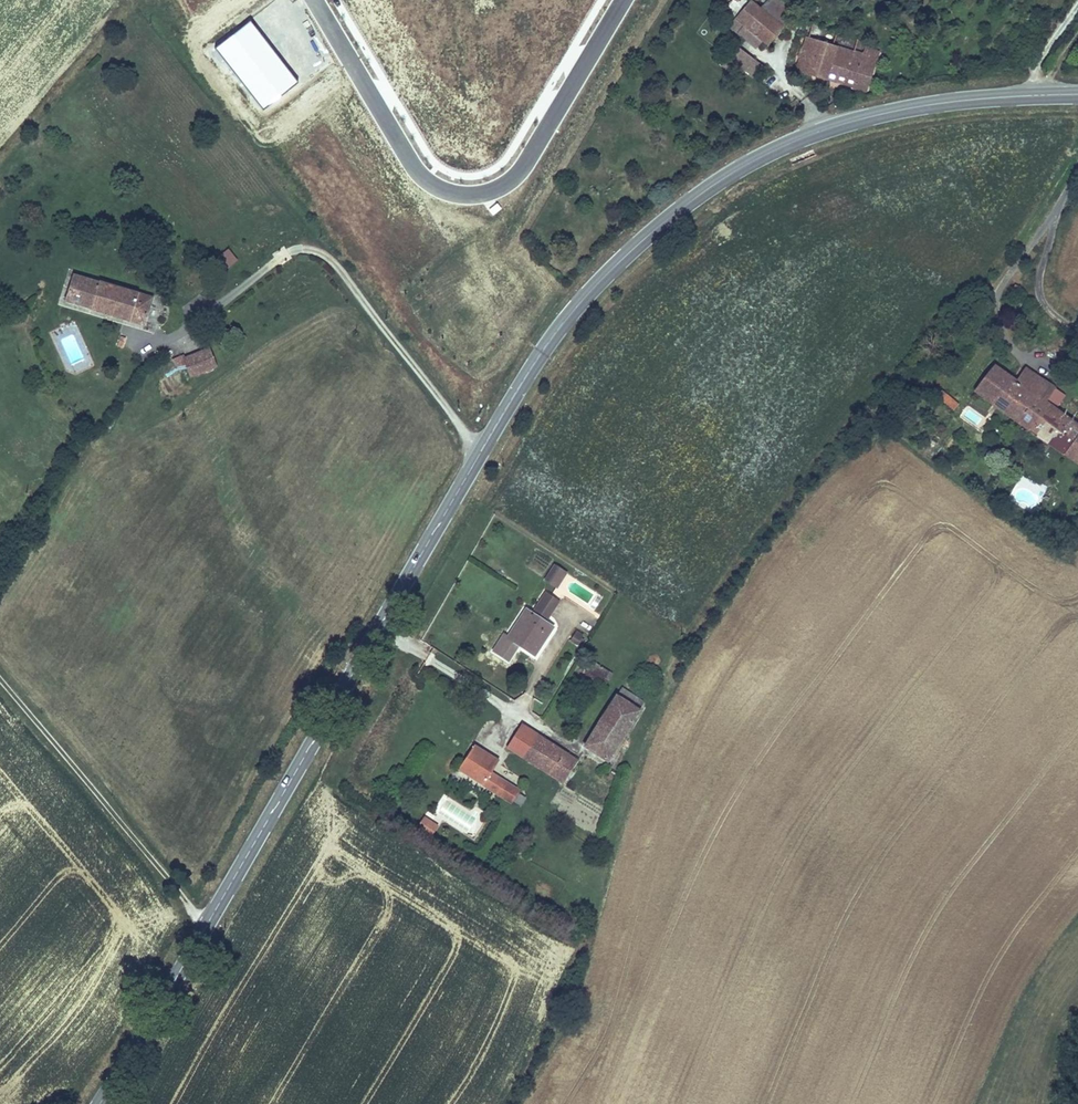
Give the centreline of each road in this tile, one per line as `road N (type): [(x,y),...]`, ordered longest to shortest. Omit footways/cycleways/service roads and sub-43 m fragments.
road 1 (primary): [(100,1103),(520,386),(600,281),(707,189),(808,136),(918,107),(1077,95)]
road 2 (track): [(206,926),(0,681)]

